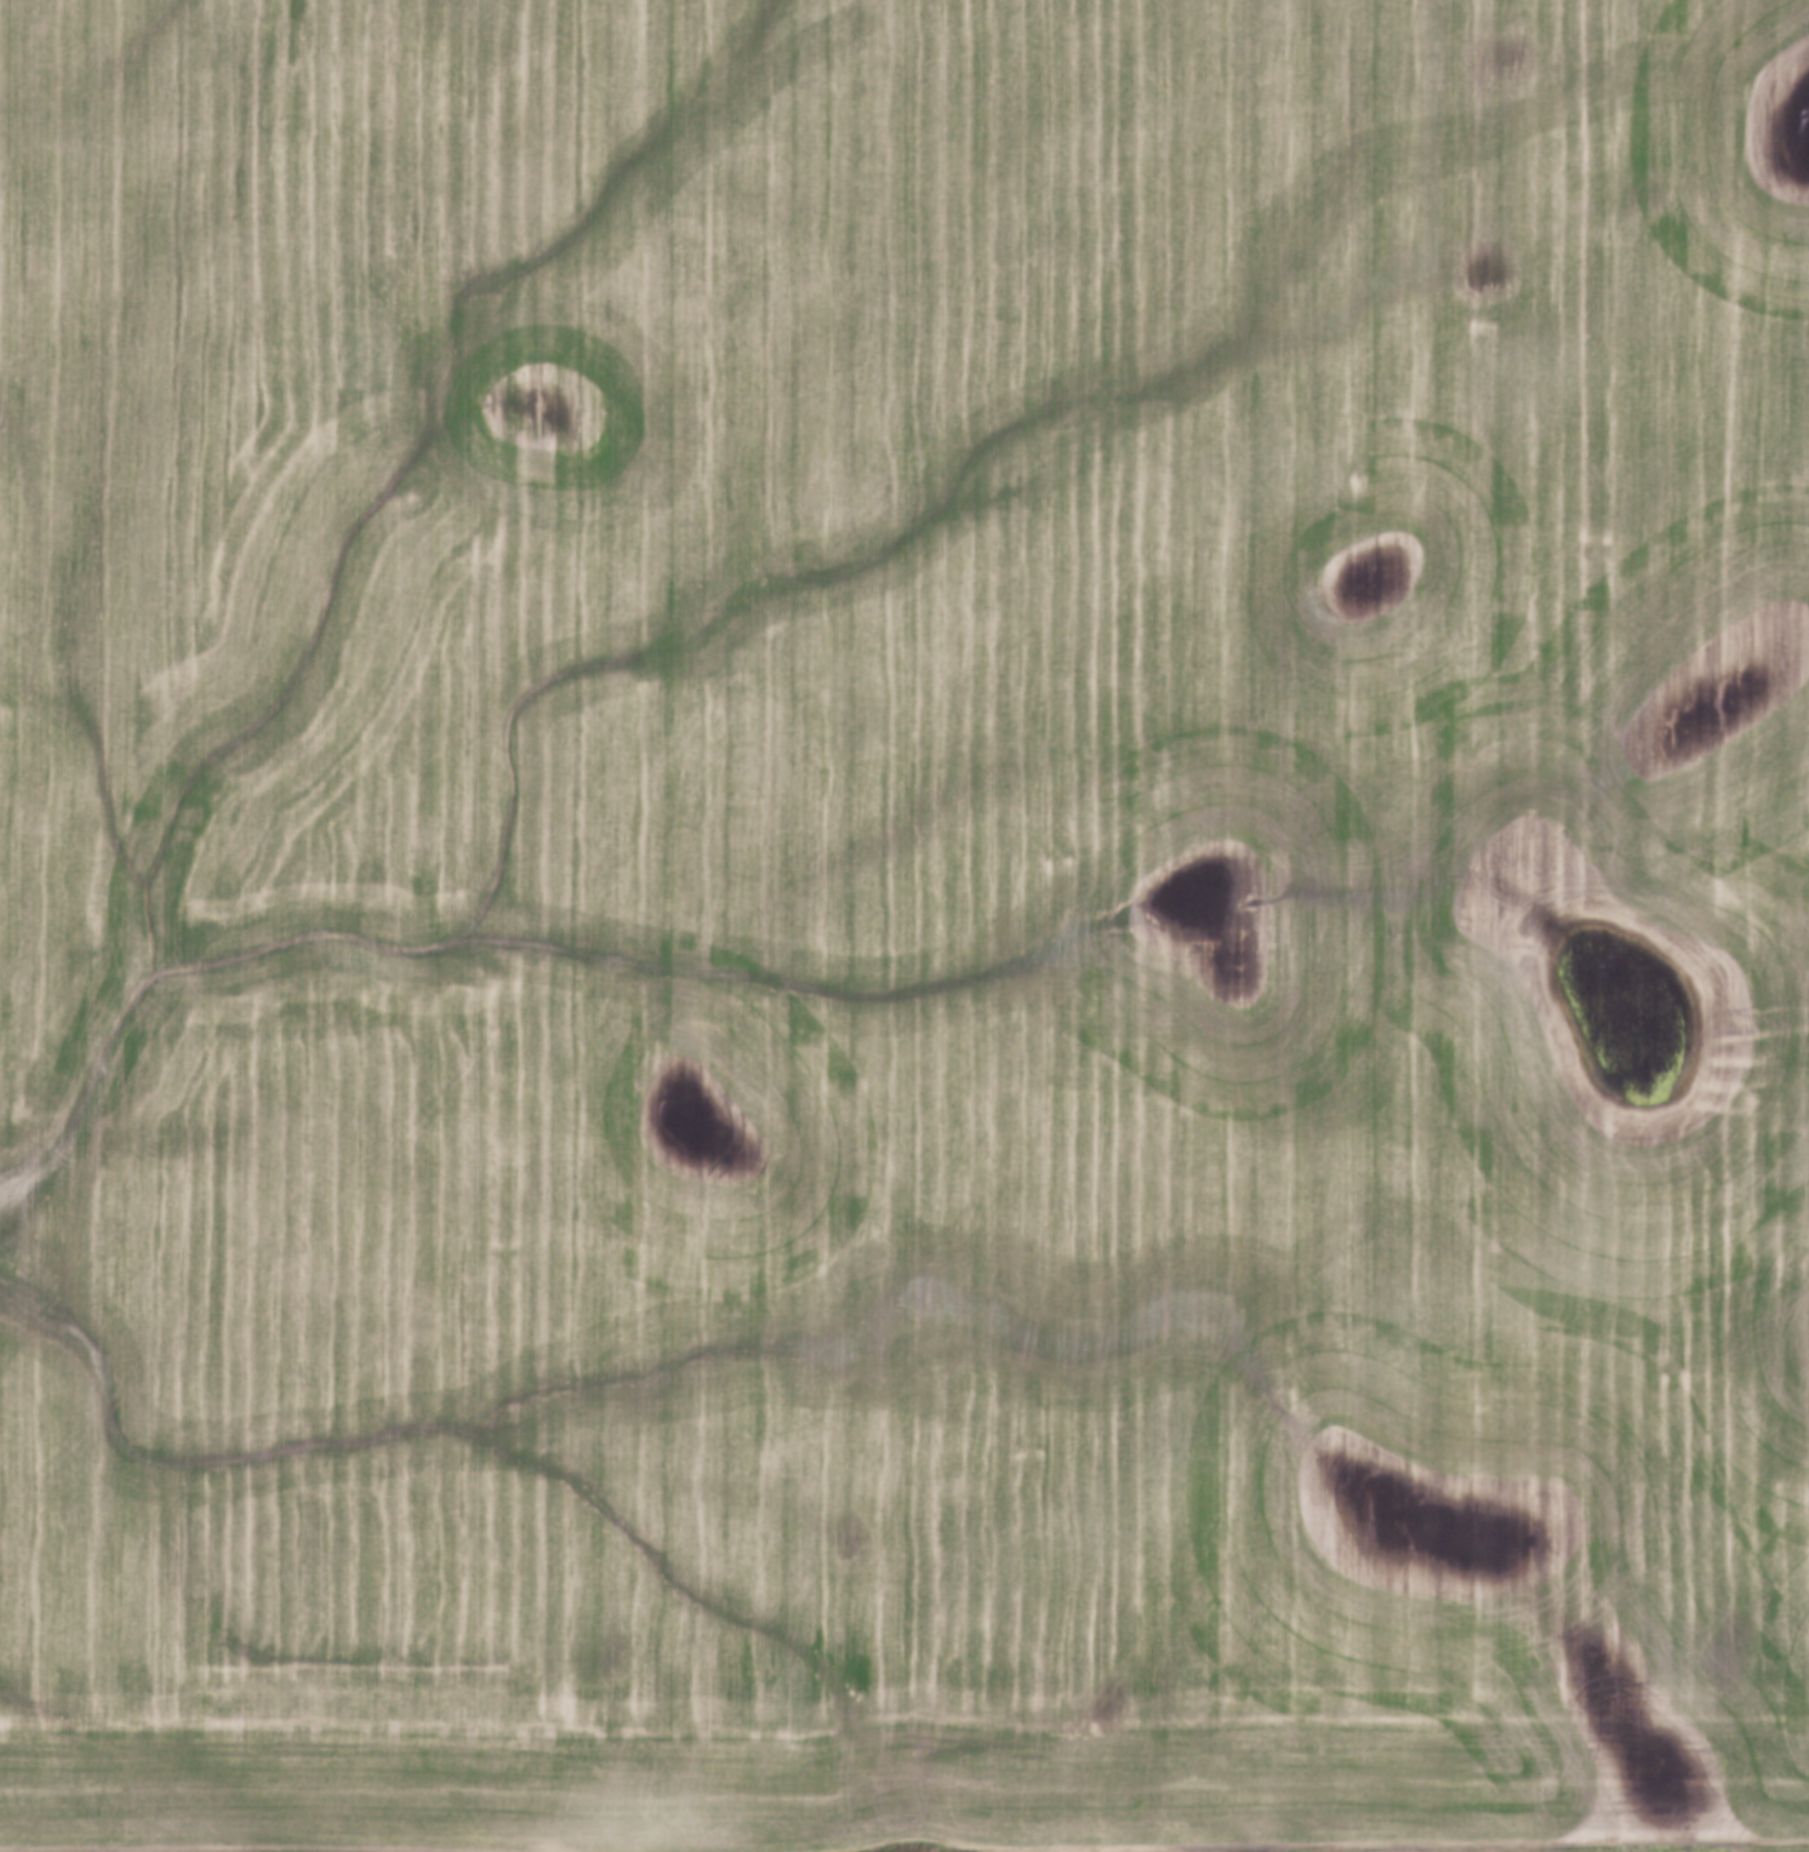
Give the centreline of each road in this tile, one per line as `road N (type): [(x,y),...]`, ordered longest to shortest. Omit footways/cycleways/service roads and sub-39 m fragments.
road 1 (track): [(1383,1851),(1808,1846)]
road 2 (track): [(0,1851),(217,1851)]

